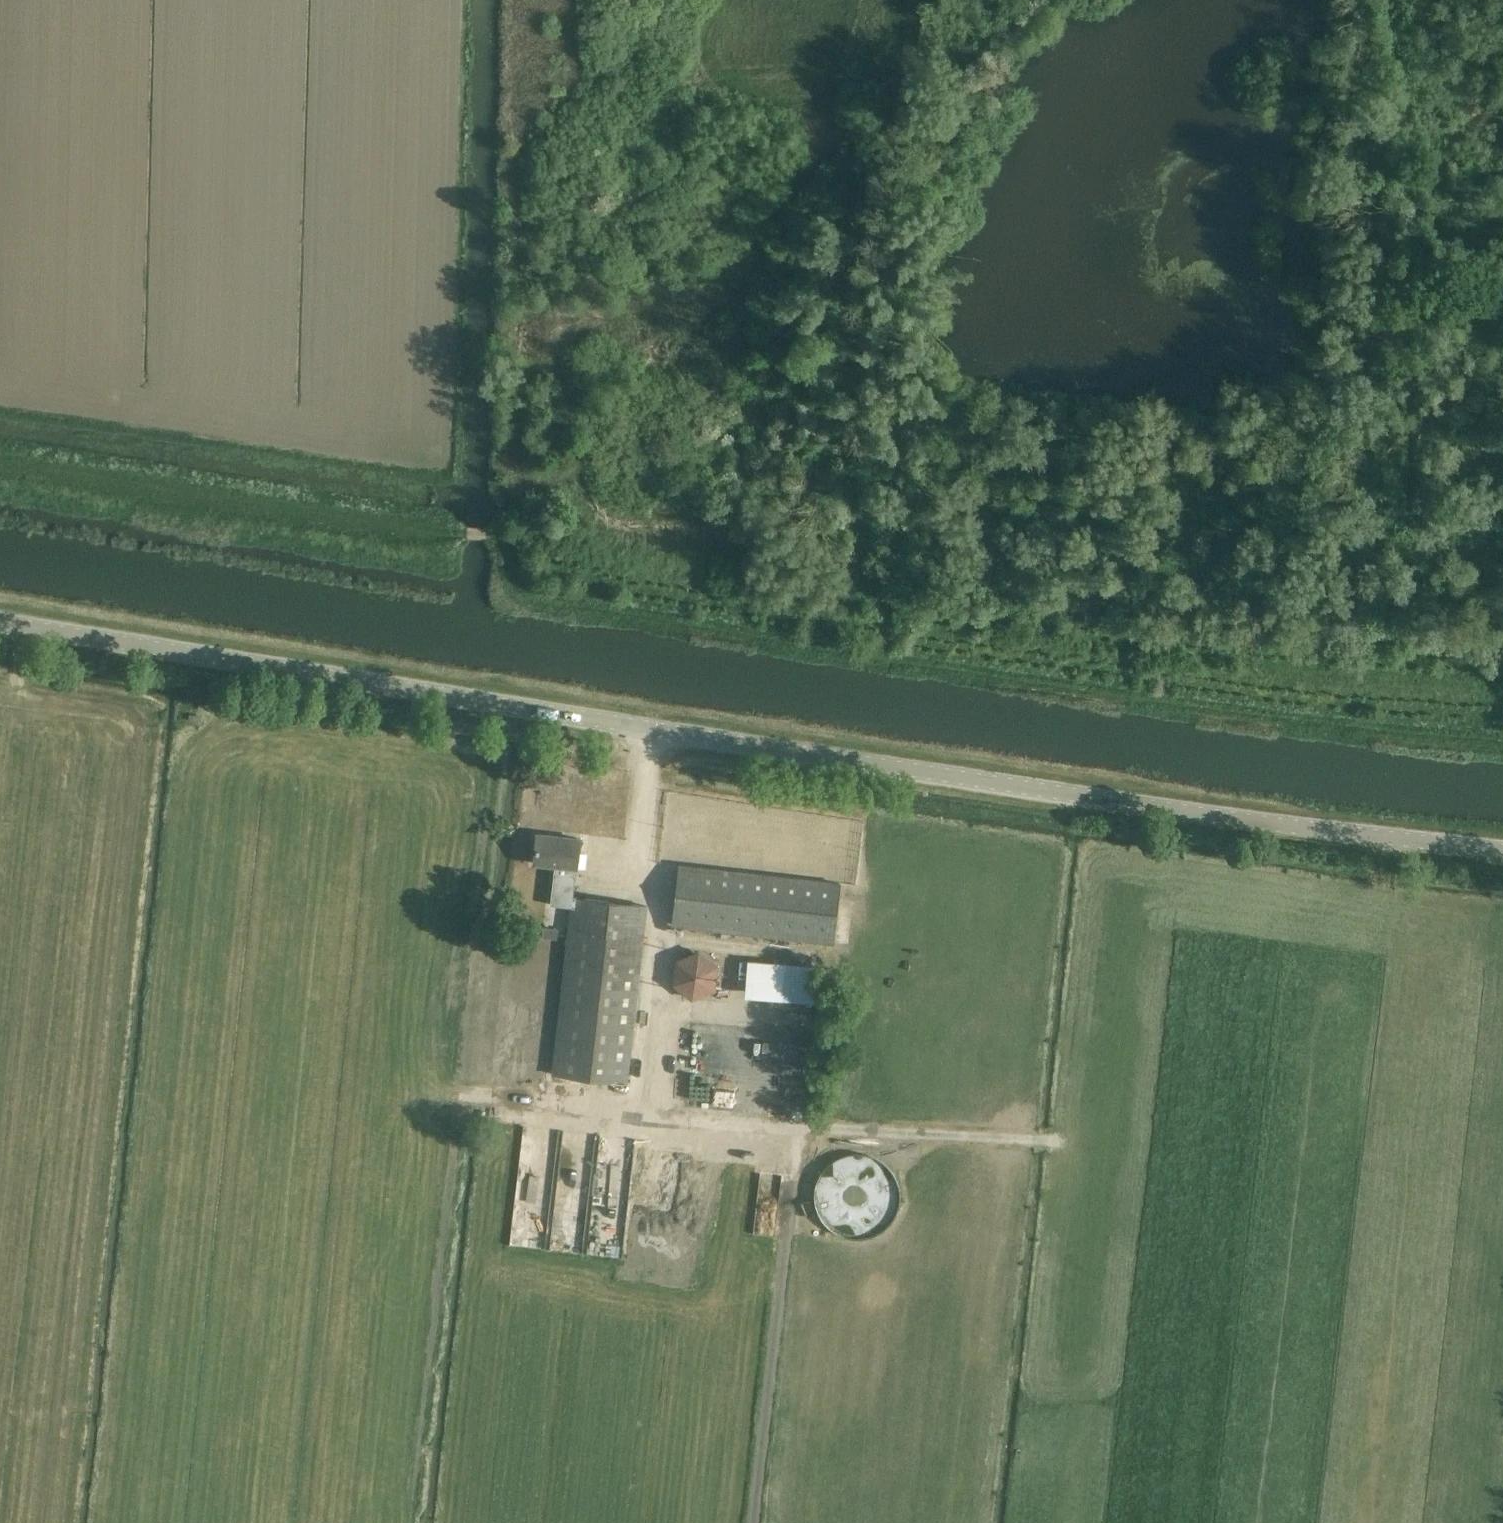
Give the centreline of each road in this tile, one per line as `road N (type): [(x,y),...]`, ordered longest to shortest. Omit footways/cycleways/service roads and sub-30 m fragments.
road 1 (tertiary): [(0,623),(1502,855)]

